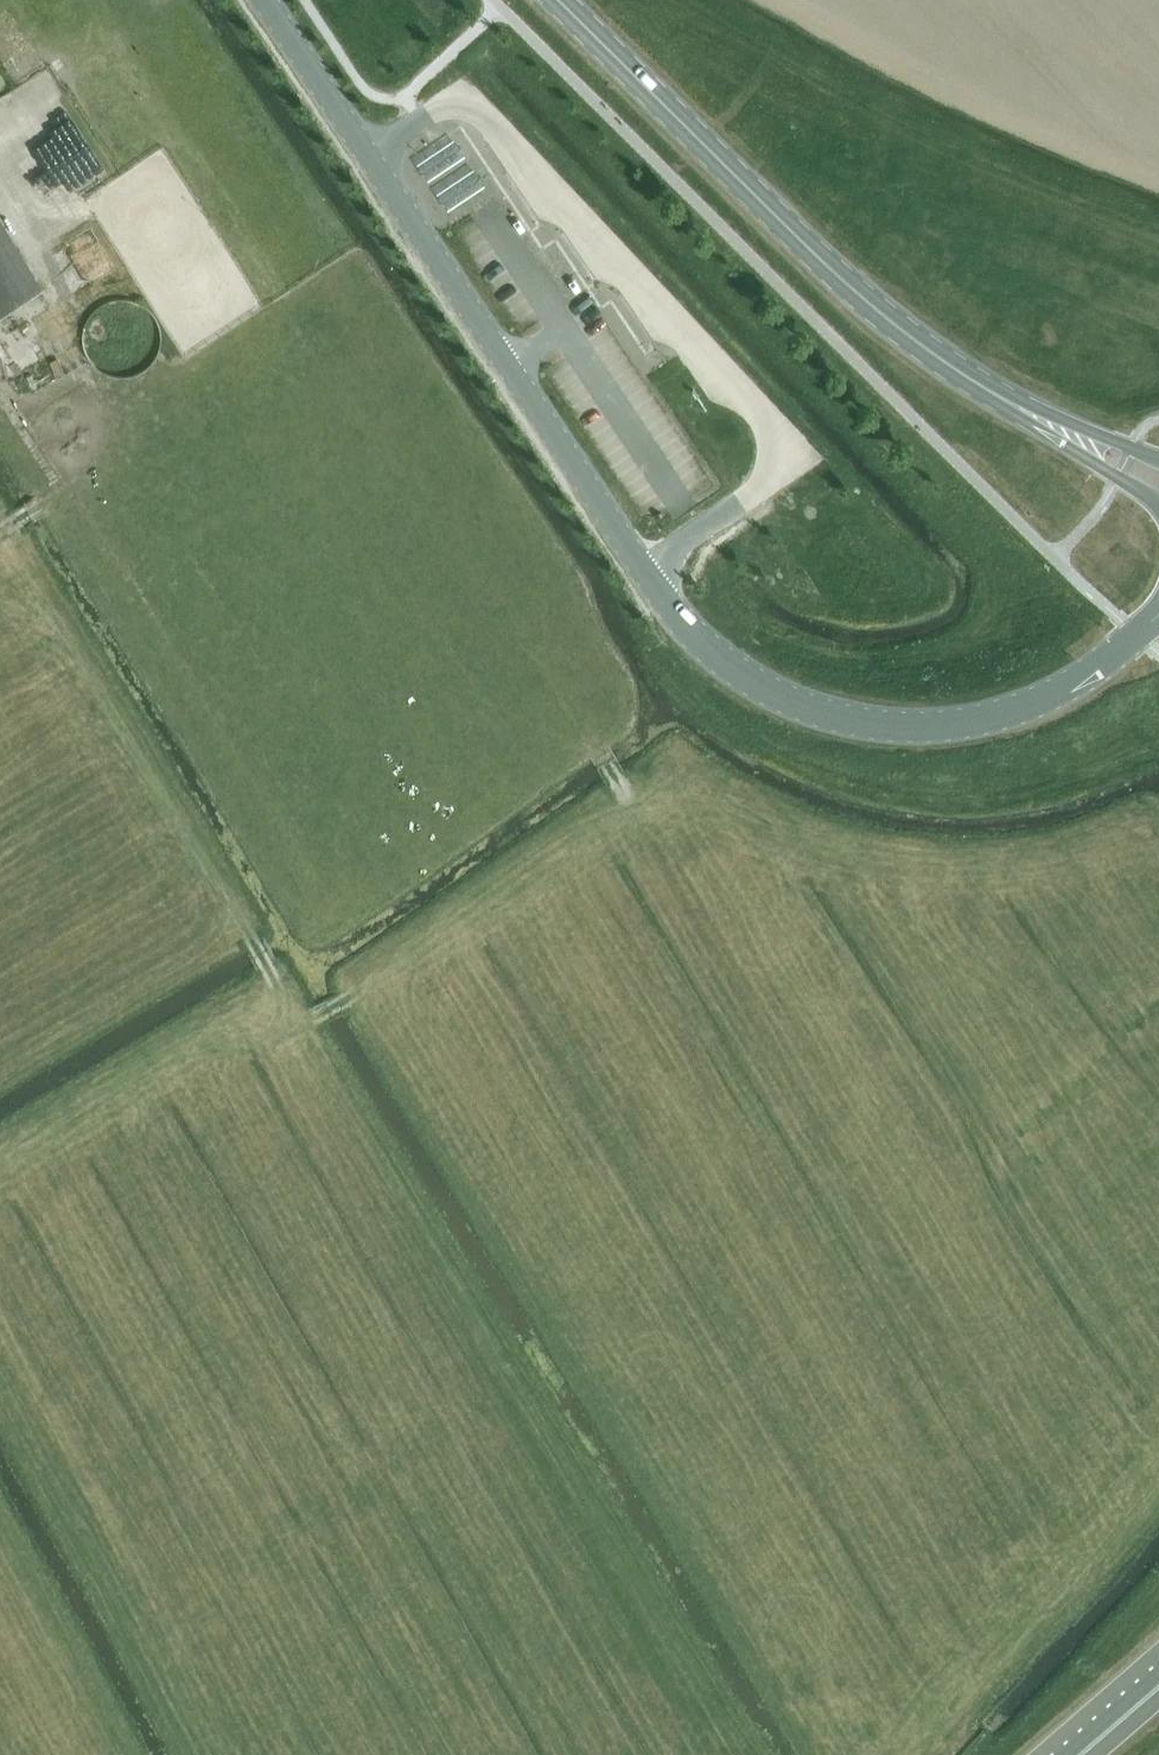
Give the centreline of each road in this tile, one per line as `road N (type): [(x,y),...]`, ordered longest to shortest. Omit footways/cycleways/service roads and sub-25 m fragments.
road 1 (tertiary): [(265,0),(646,572),(673,610),(745,676),(835,714),(933,725),(987,719),(1071,688),(1150,626)]
road 2 (primary): [(827,262),(562,0)]
road 3 (primary): [(827,262),(902,330),(1034,417)]
road 4 (primary): [(1034,417),(1056,442),(1158,505)]
road 5 (primary): [(1158,461),(1034,417)]

